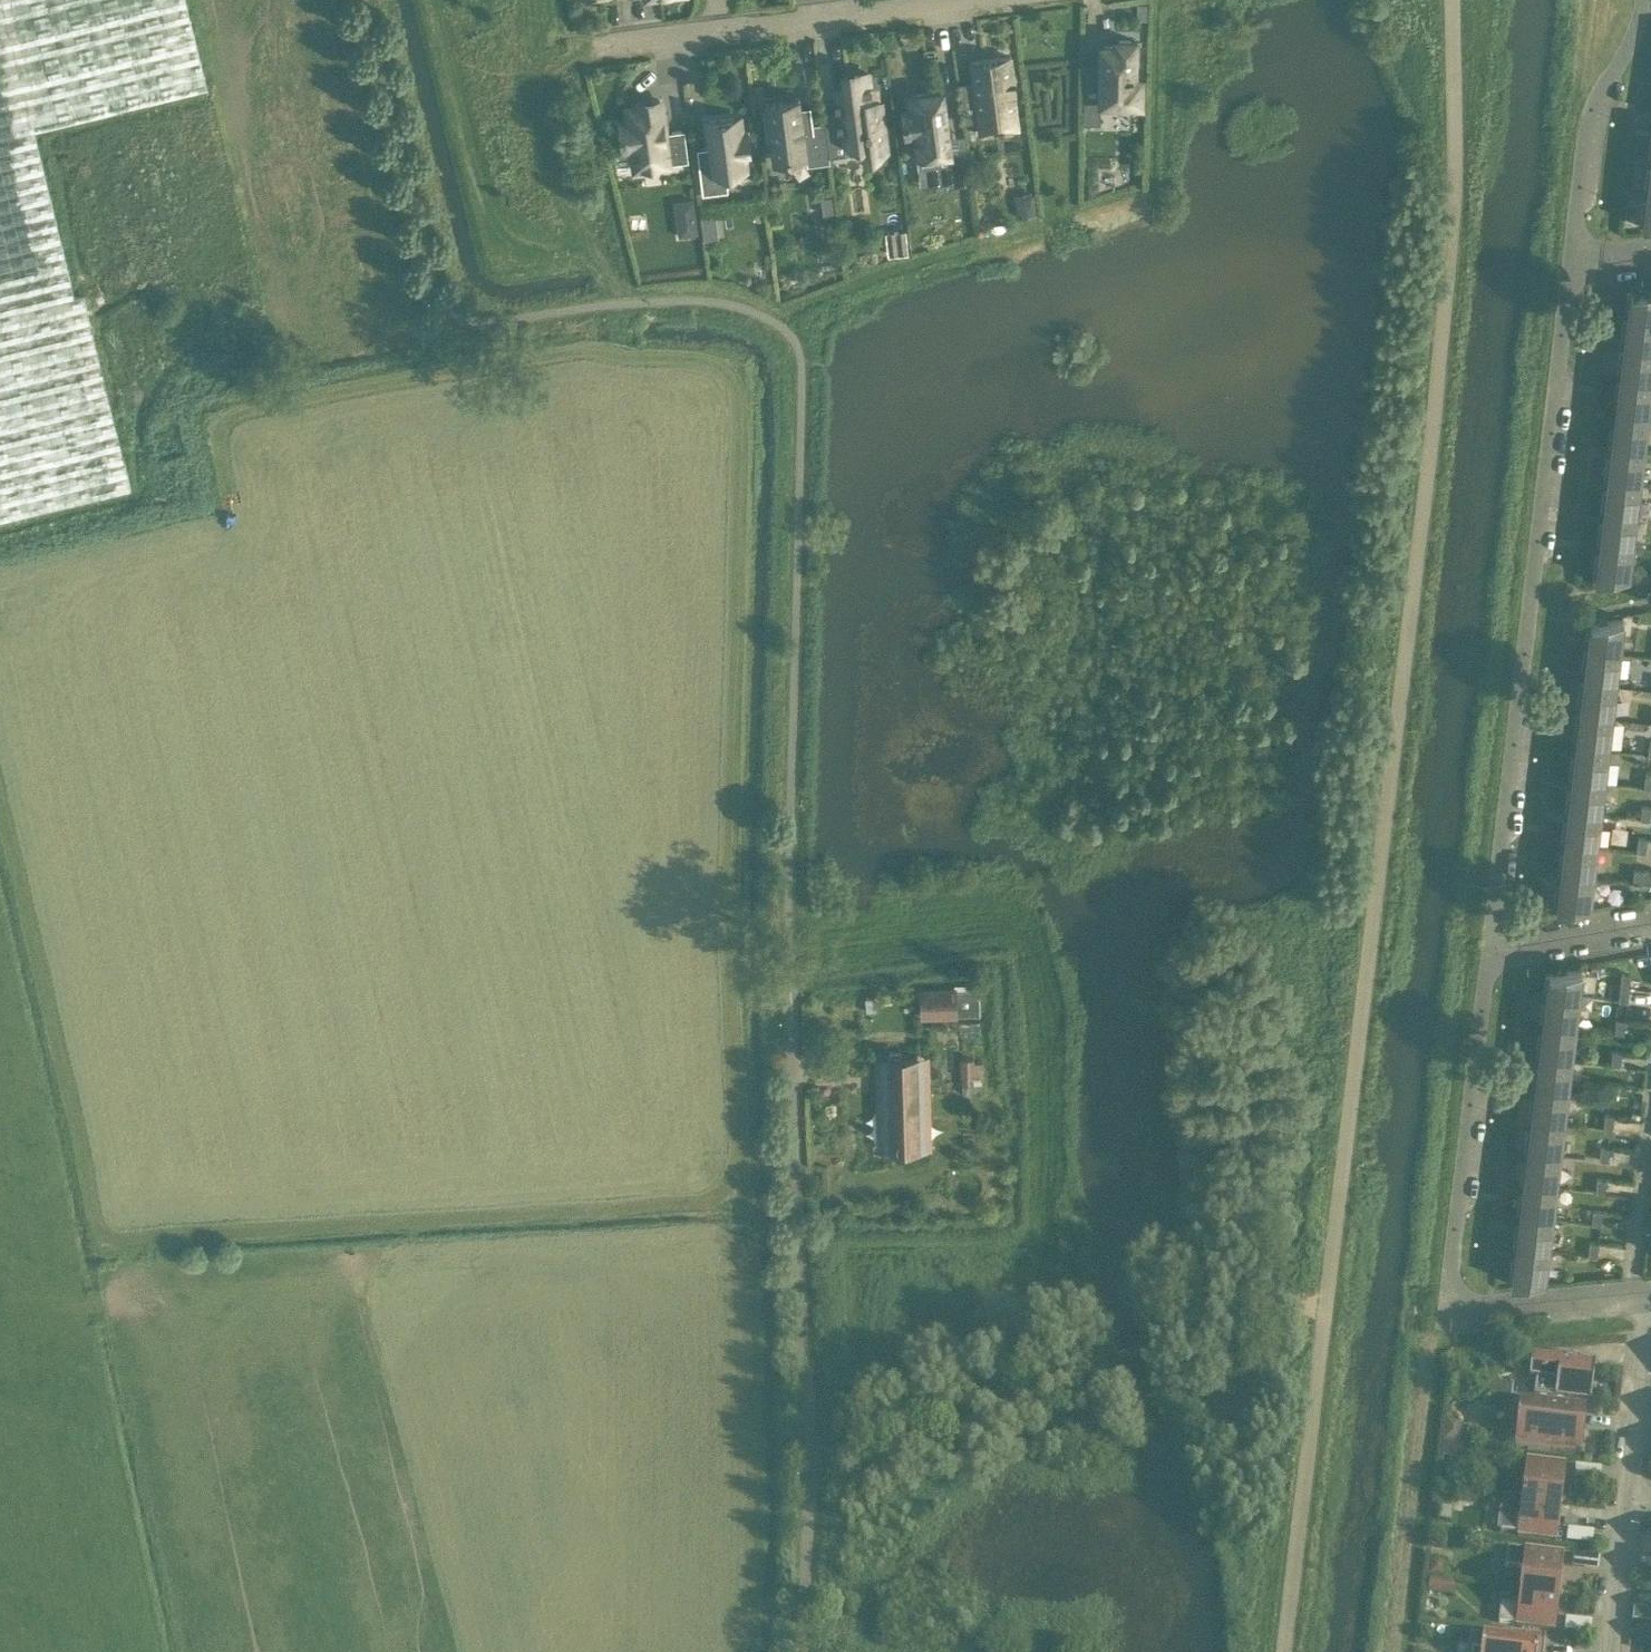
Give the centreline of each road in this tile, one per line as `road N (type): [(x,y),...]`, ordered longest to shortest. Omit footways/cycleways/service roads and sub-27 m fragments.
road 1 (residential): [(1489,953),(1569,268)]
road 2 (unclassified): [(804,1651),(811,1469),(789,988)]
road 3 (residential): [(1649,1296),(1467,1311),(1456,1305),(1449,1288),(1455,1216),(1489,953)]
road 4 (residential): [(1569,268),(1583,139),(1641,0)]
road 5 (residential): [(721,32),(980,0)]
road 6 (residential): [(1649,1296),(1625,1500)]
road 7 (residential): [(1650,921),(1489,953)]
road 8 (residential): [(1625,1500),(1610,1651)]

